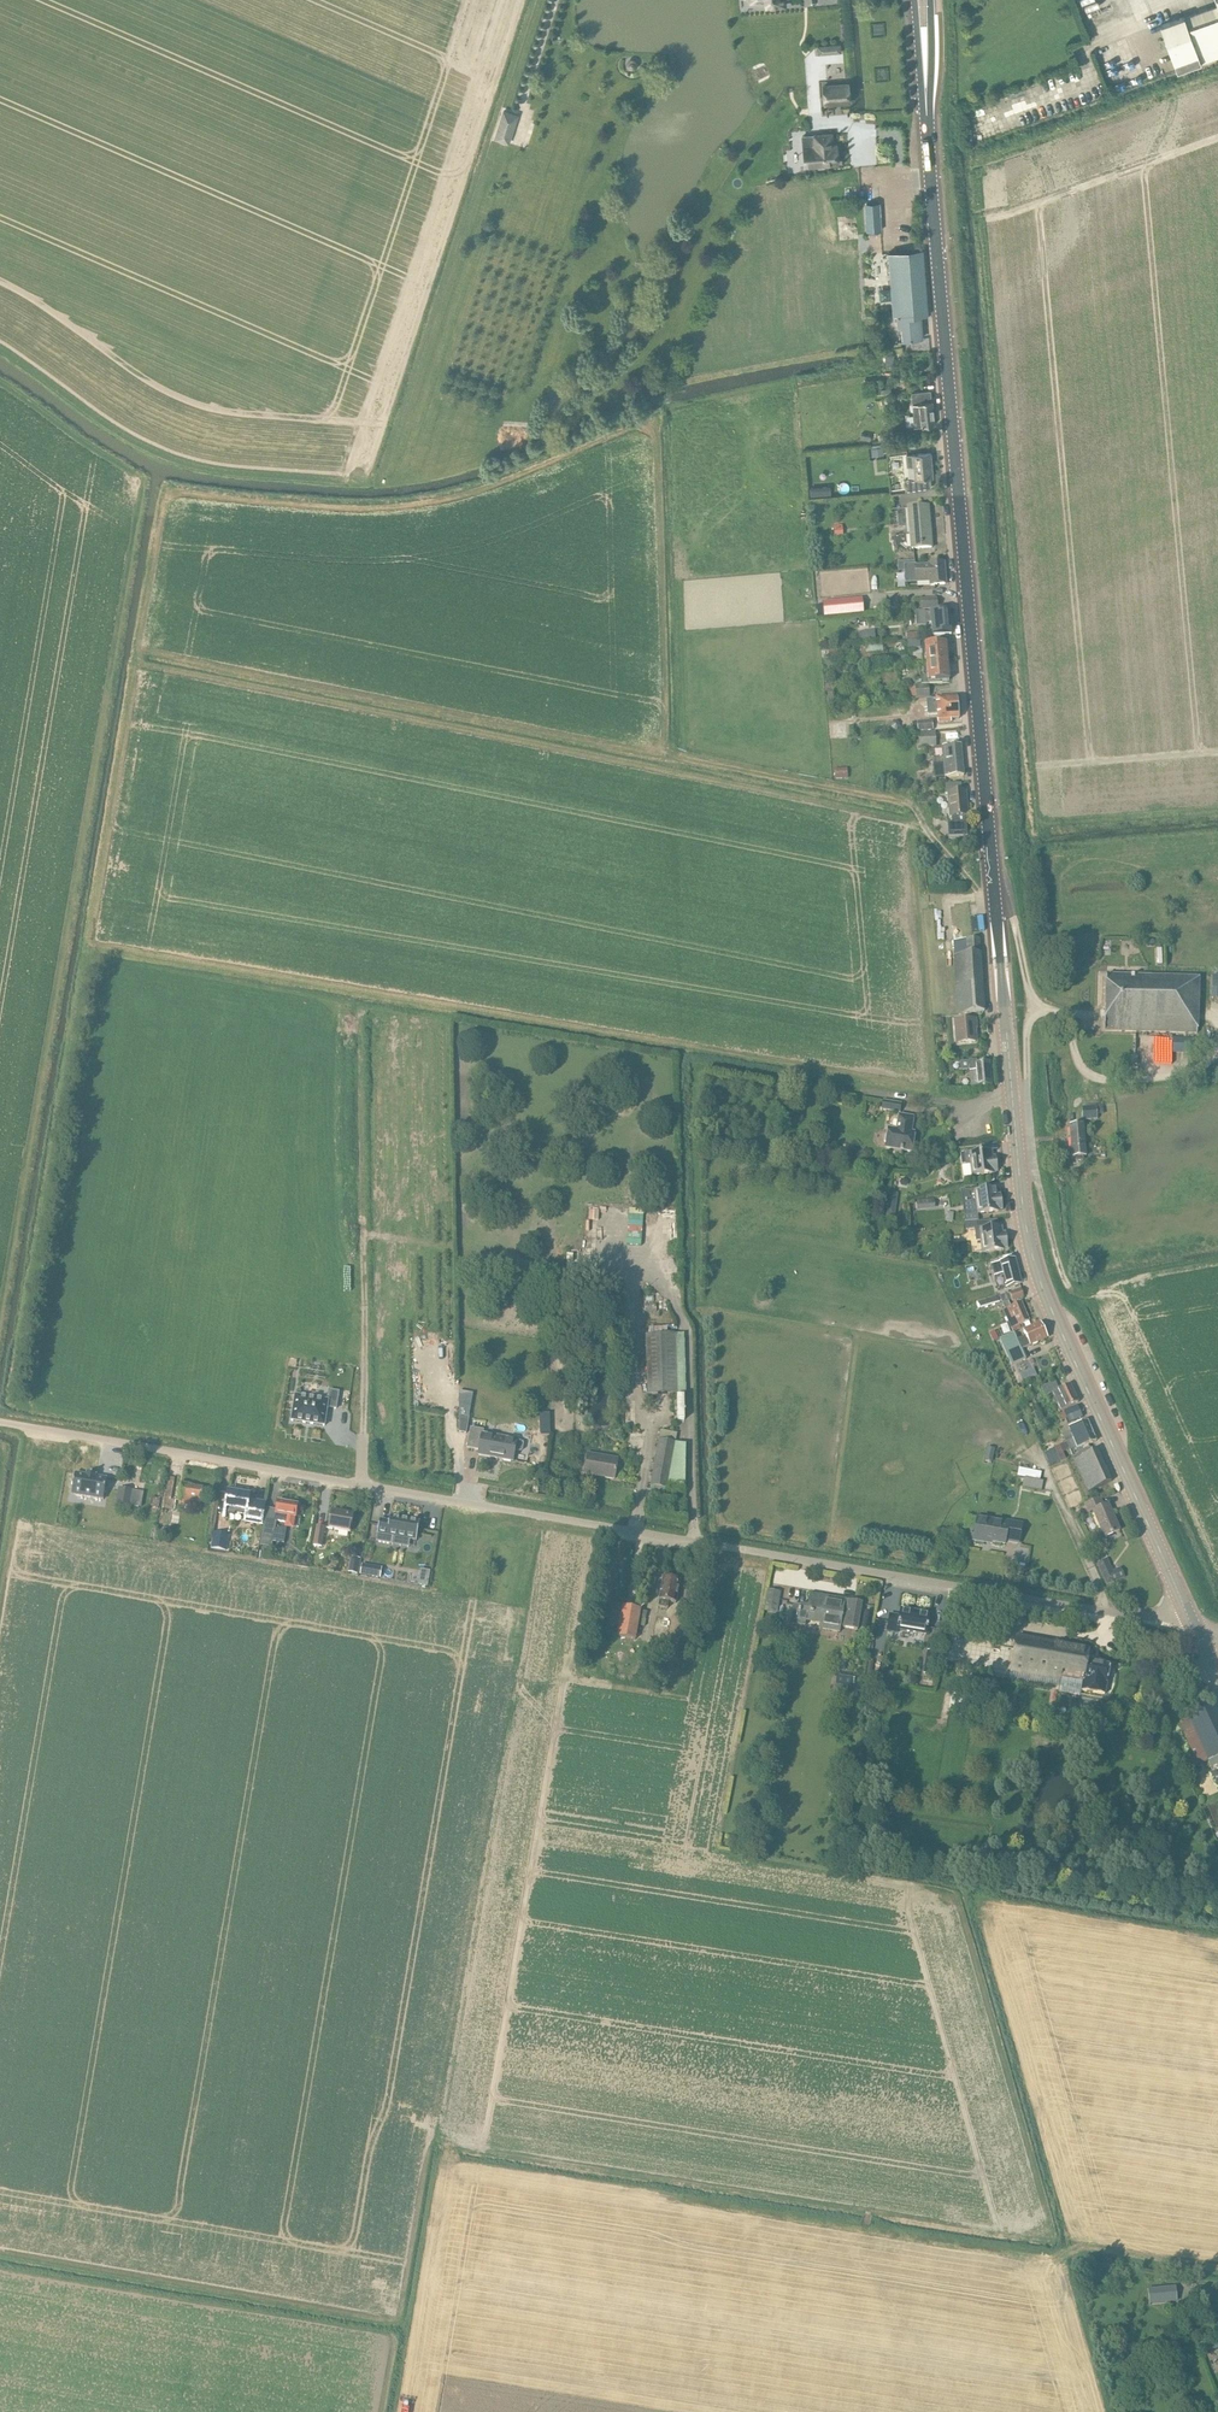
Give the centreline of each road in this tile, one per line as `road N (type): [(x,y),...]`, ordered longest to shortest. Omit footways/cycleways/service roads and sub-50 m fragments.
road 1 (secondary): [(1184,1608),(1040,1284),(1023,1213),(924,84)]
road 2 (track): [(995,910),(904,801),(142,648),(88,962)]
road 3 (residential): [(0,1423),(1107,1612),(1184,1608)]
road 4 (track): [(0,1340),(146,486)]
road 5 (track): [(1033,1445),(984,1357),(700,1306),(695,1065),(861,1090)]
road 6 (track): [(671,2200),(1046,2260),(1089,2249),(1217,2267)]
road 7 (track): [(362,1434),(357,1009)]
road 8 (track): [(1104,1296),(1068,1287),(1036,1177),(1018,1161)]

